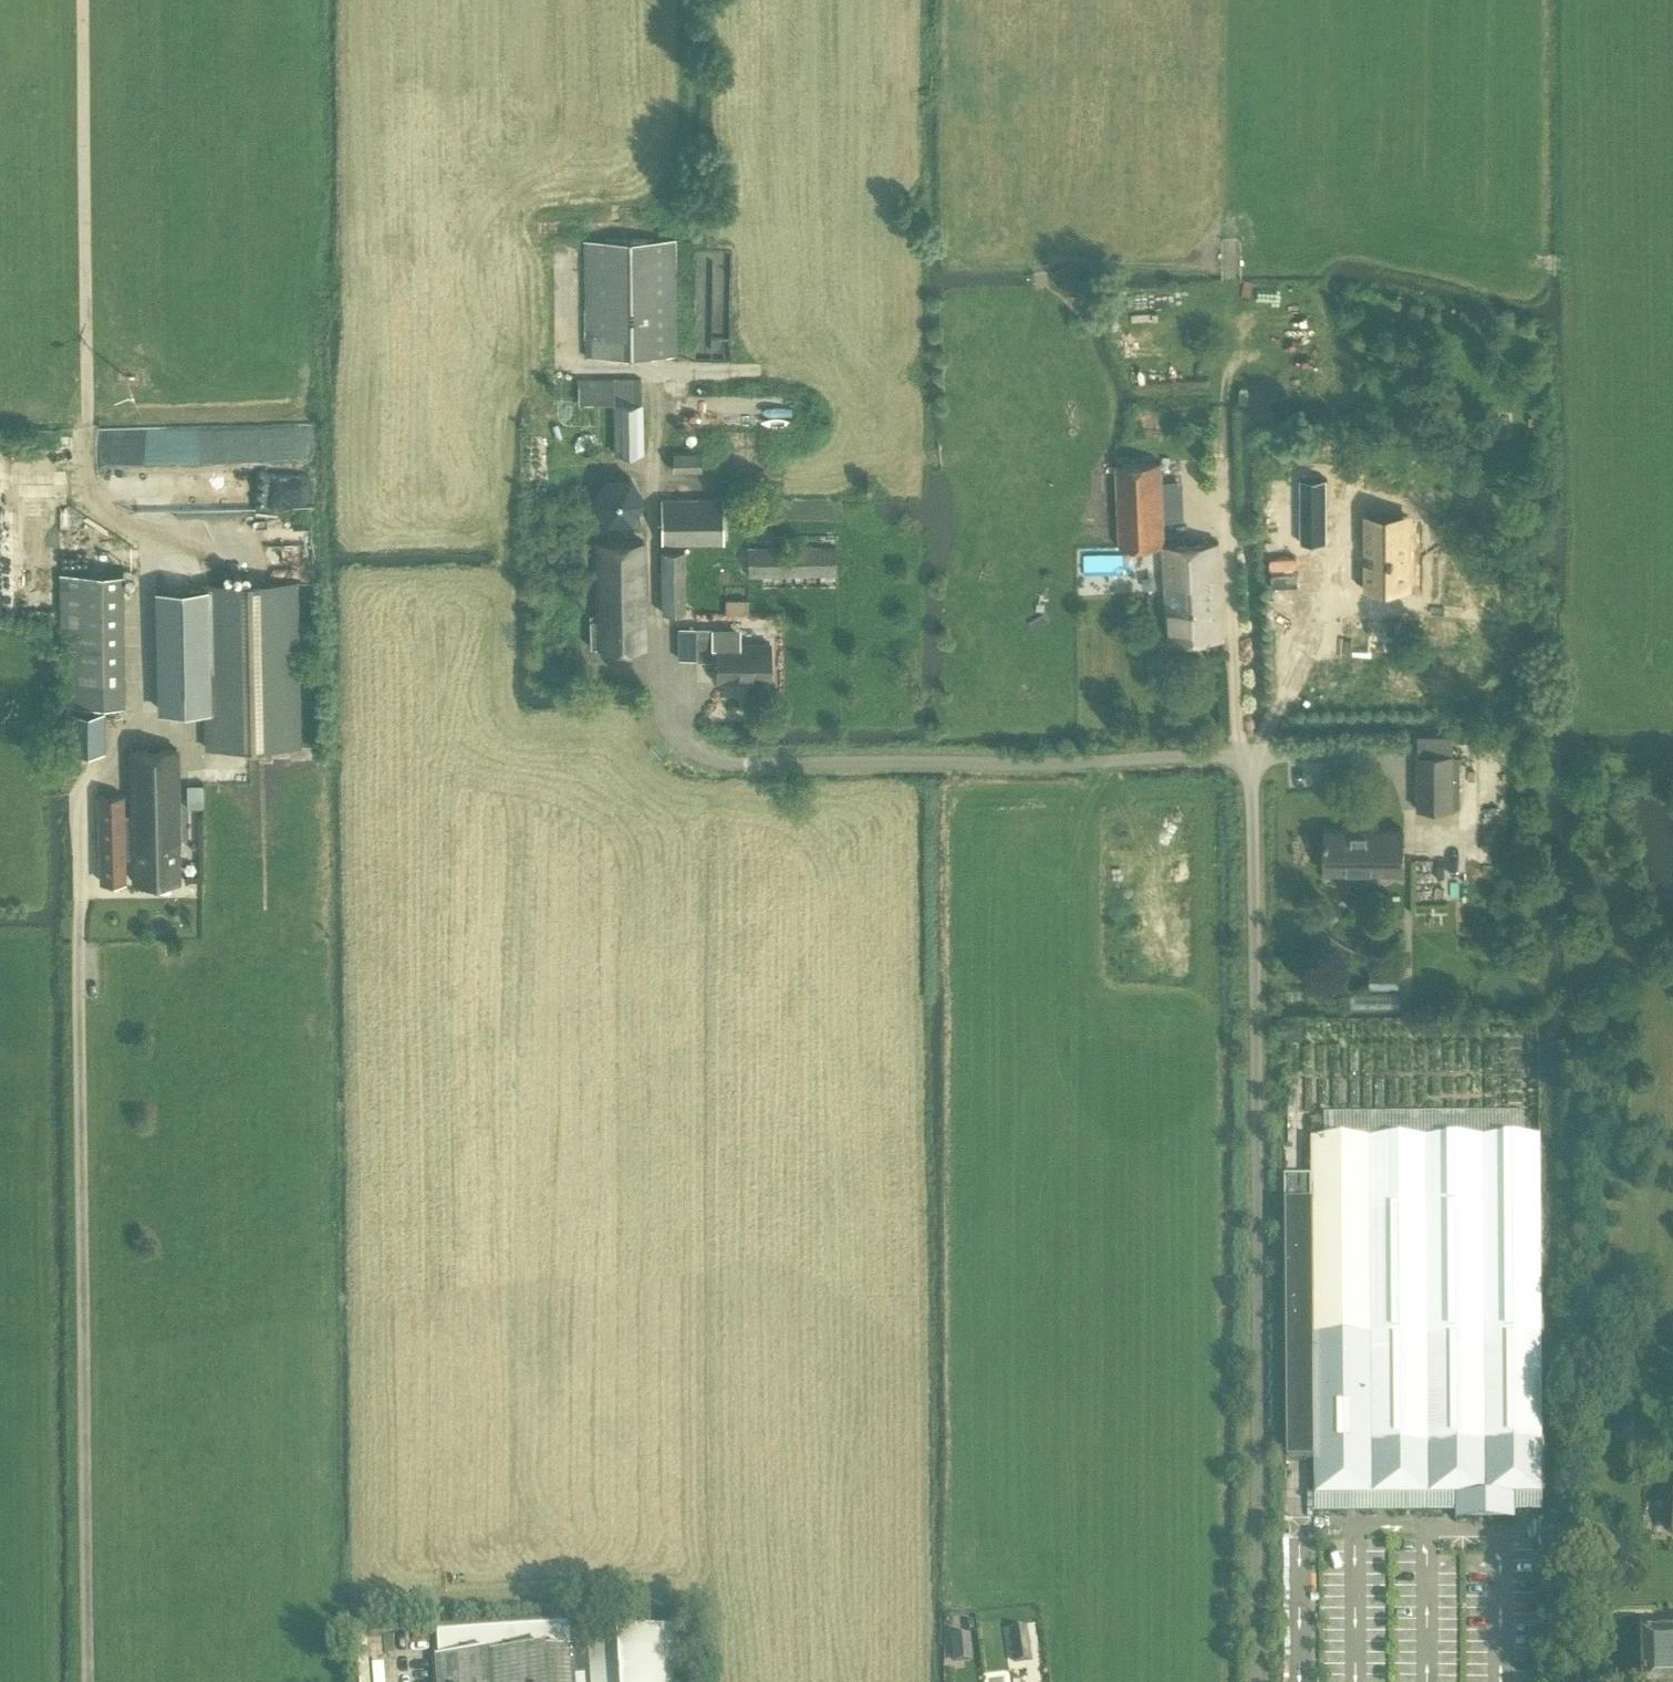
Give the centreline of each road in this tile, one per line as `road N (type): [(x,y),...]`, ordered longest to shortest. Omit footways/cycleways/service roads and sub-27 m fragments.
road 1 (track): [(80,0),(81,485),(90,502),(144,541),(146,726),(85,784)]

